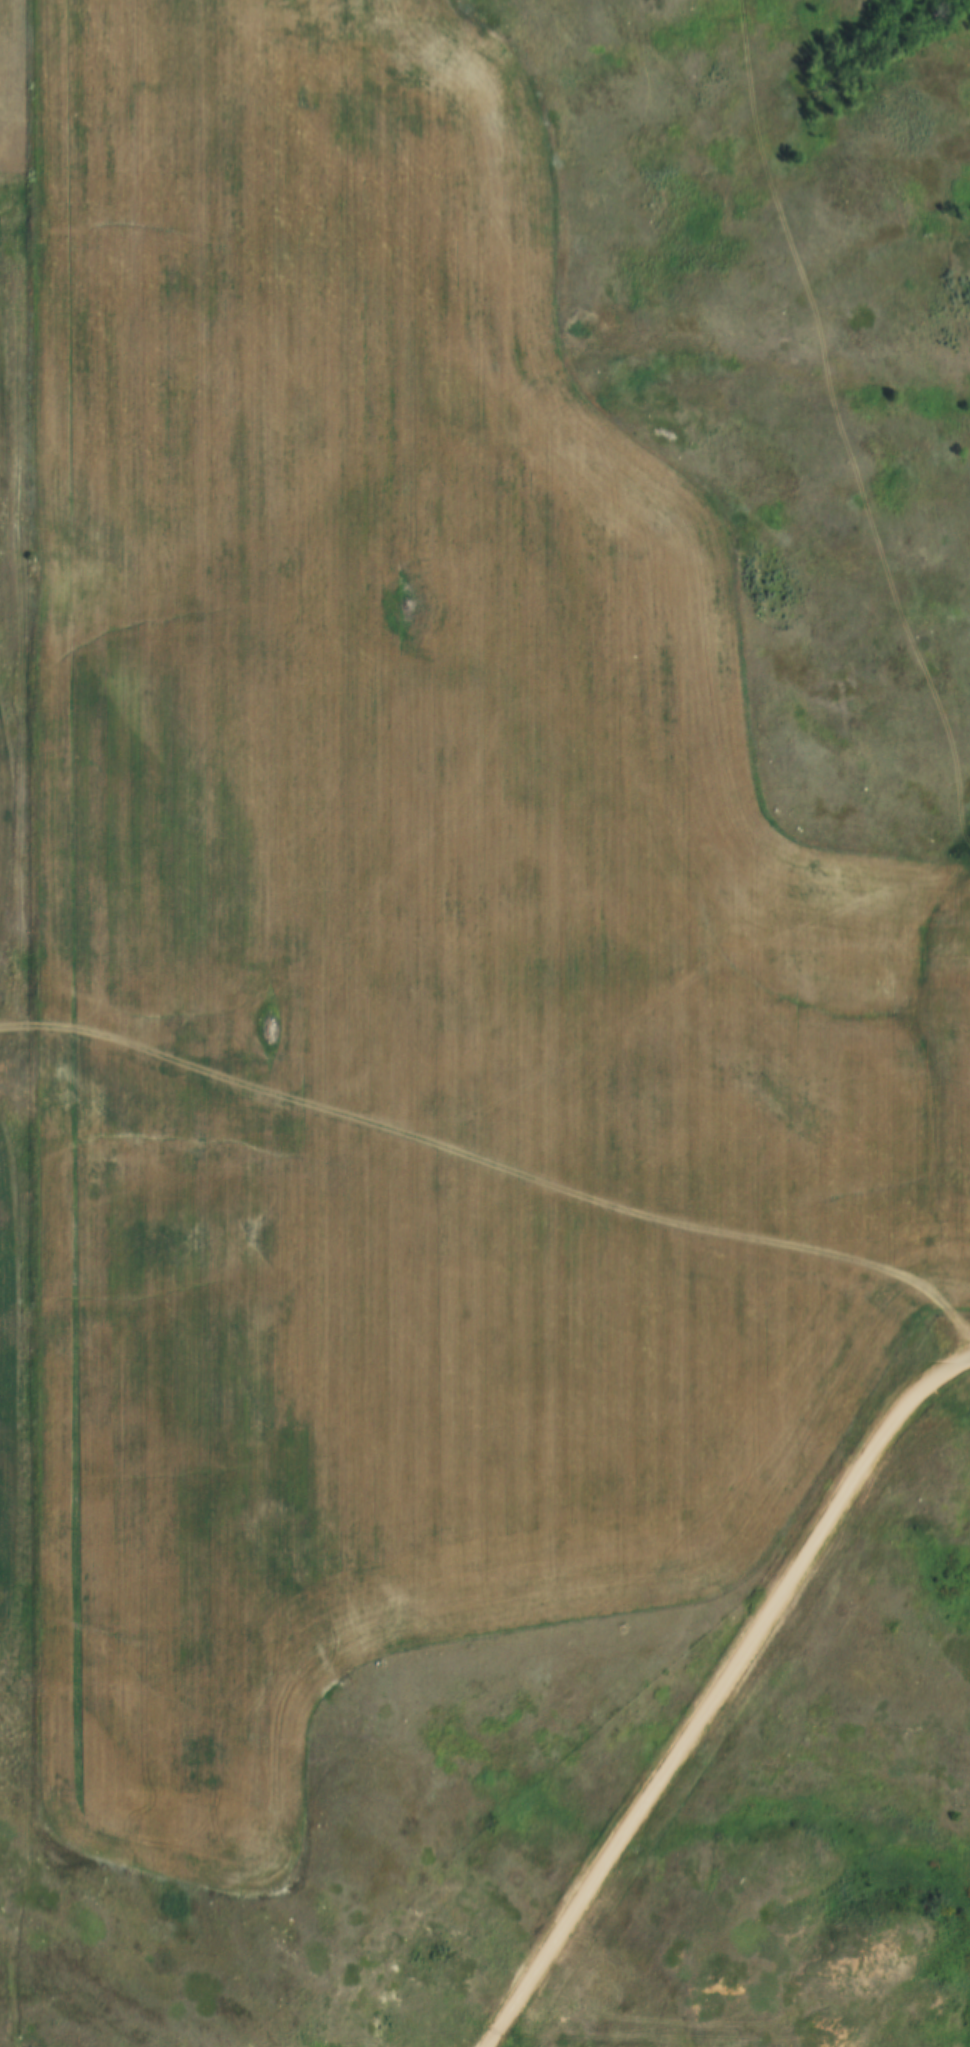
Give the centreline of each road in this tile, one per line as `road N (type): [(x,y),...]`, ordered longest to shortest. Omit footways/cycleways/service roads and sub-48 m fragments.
road 1 (track): [(0,1030),(639,1025),(969,1307)]

